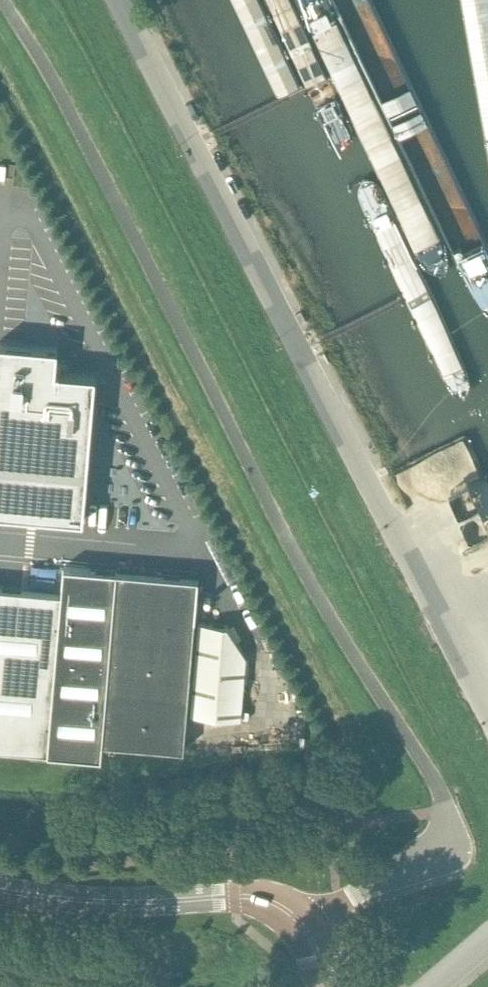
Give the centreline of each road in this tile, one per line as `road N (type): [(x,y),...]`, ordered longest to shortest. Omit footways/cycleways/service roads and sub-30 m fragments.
road 1 (unclassified): [(310,919),(441,844),(448,810),(316,593),(5,0)]
road 2 (unclassified): [(487,717),(116,0)]
road 3 (tertiary): [(310,919),(269,901),(87,903),(0,892)]

